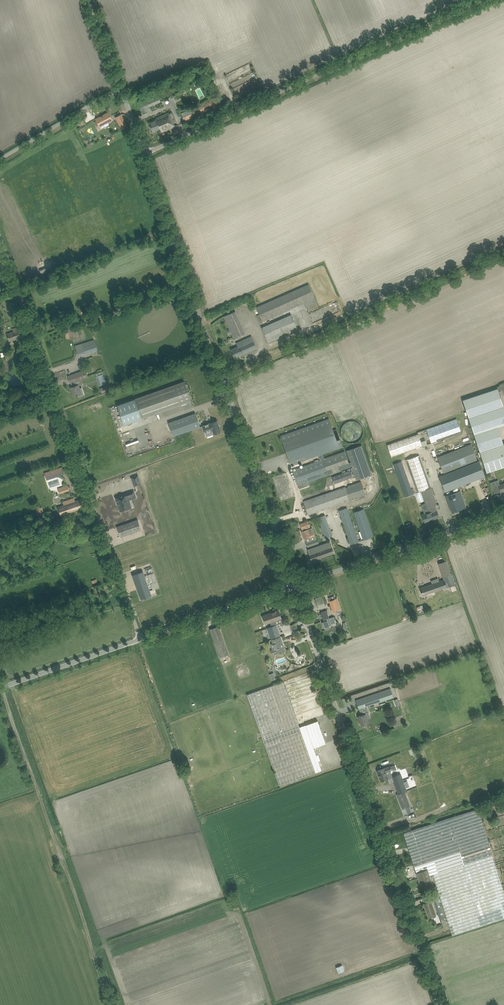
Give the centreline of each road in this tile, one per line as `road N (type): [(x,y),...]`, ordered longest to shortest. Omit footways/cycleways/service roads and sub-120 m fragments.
road 1 (unclassified): [(437,1004),(292,585)]
road 2 (unclassified): [(143,151),(479,0)]
road 3 (track): [(112,1004),(3,687)]
road 4 (track): [(0,231),(108,544)]
road 5 (unclassified): [(223,380),(503,254)]
road 6 (unclassified): [(223,380),(143,151)]
road 7 (unclassified): [(292,585),(503,513)]
road 8 (unclassified): [(292,585),(223,380)]
road 9 (unclassified): [(141,638),(292,585)]
road 10 (unclassified): [(0,688),(141,638)]
road 11 (unclassified): [(0,159),(121,88)]

